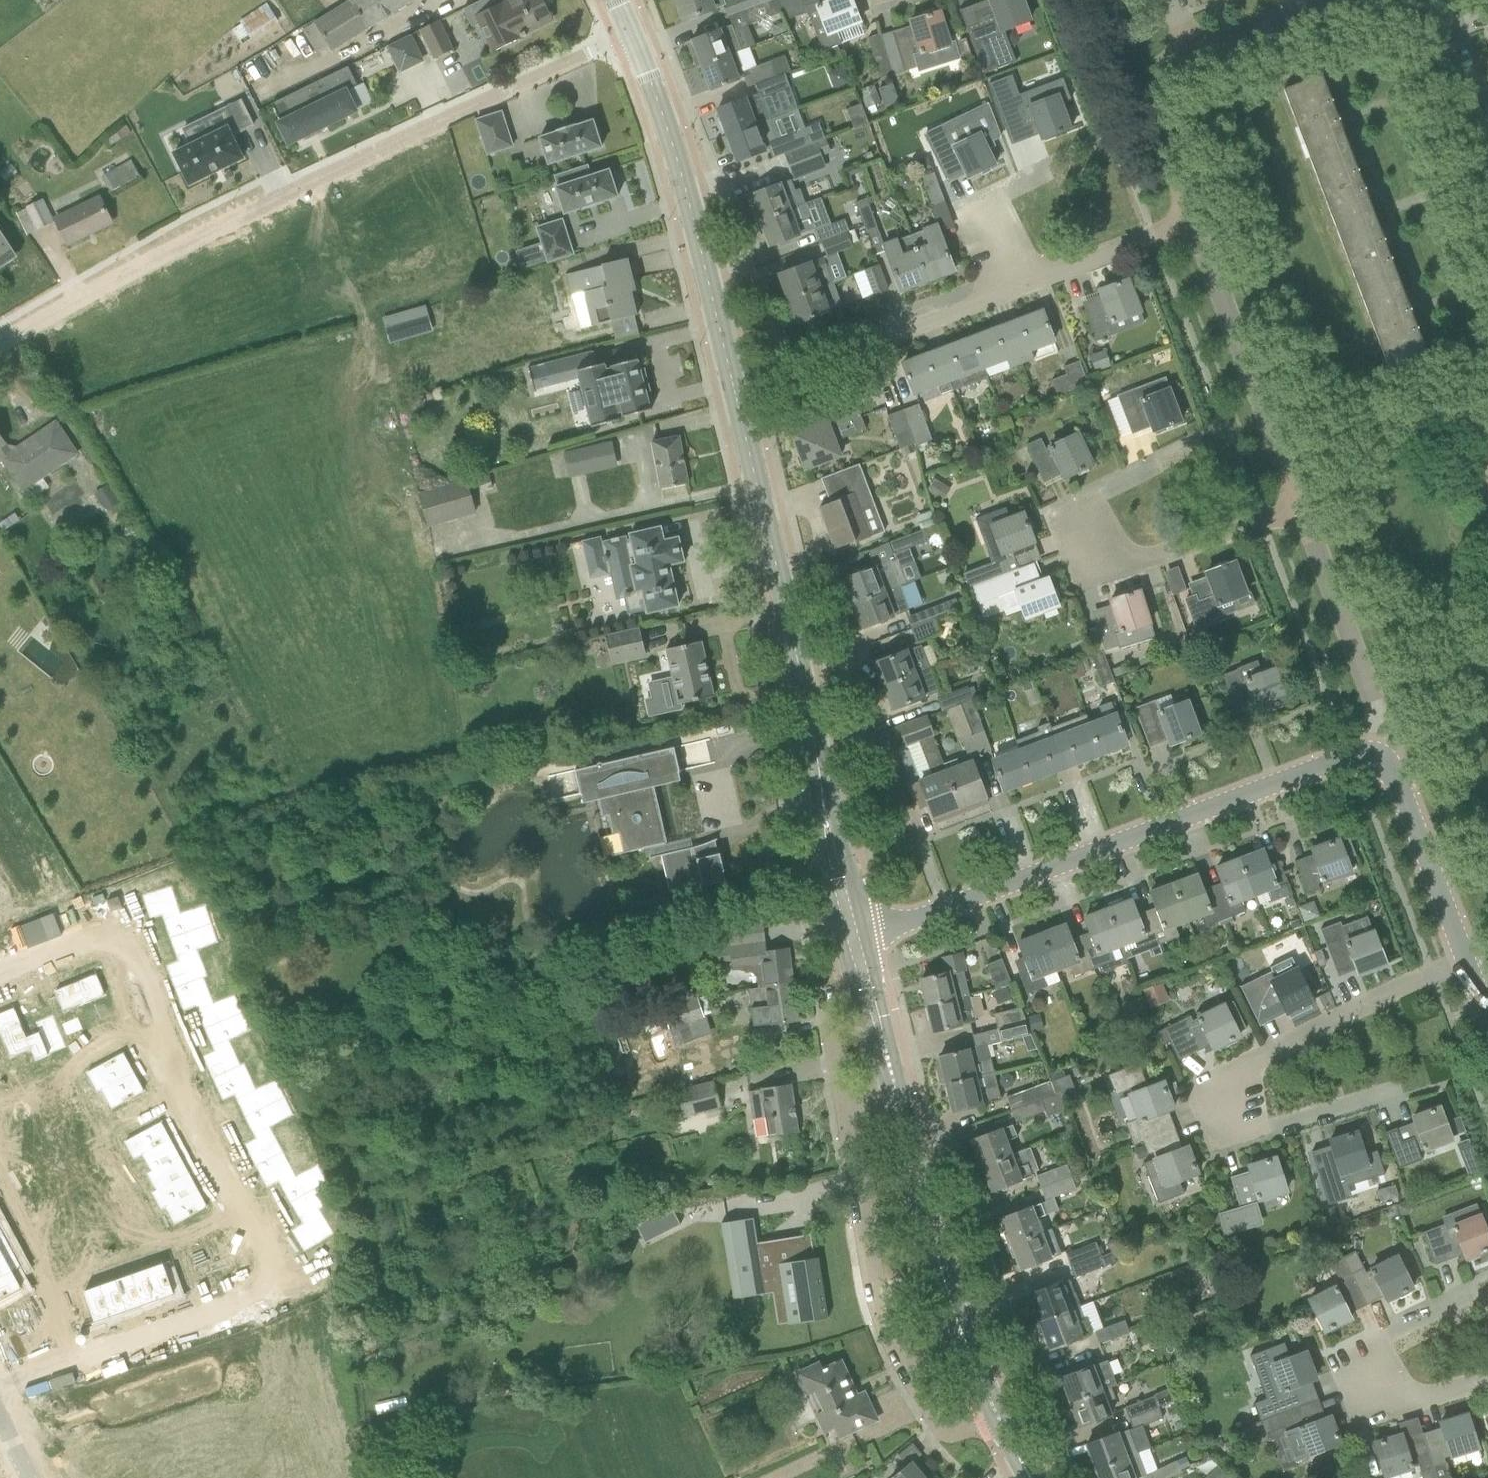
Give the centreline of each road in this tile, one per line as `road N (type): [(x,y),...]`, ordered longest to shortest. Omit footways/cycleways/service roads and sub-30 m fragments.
road 1 (residential): [(0,1385),(254,1292),(270,1275),(271,1256),(174,1077),(125,937),(109,929),(79,933),(47,947)]
road 2 (residential): [(630,29),(0,331)]
road 3 (residential): [(865,934),(1351,759),(1378,763)]
road 4 (tertiary): [(822,789),(734,394)]
road 5 (residential): [(842,1103),(870,1278),(898,1352),(946,1428),(997,1413)]
road 6 (tertiary): [(734,394),(669,129),(630,29)]
road 7 (tertiary): [(997,1413),(950,1298),(896,1090)]
road 8 (residential): [(1240,1147),(1234,1084),(1257,1058),(1465,962)]
road 9 (residential): [(1298,508),(1192,221)]
road 10 (residential): [(734,394),(1017,286)]
road 11 (residential): [(1068,499),(1089,558),(1107,568),(1298,508)]
road 12 (residential): [(1378,763),(1381,724),(1298,508)]
road 13 (residential): [(1465,962),(1396,779),(1378,763)]
road 14 (residential): [(1192,221),(1152,96),(1157,75),(1190,53)]
road 15 (residential): [(1017,286),(1192,221)]
road 16 (residential): [(1487,1379),(1403,1399),(1375,1378),(1354,1340)]
road 17 (residential): [(1190,53),(1338,0)]
road 18 (tertiary): [(822,789),(827,874),(842,939)]
road 19 (tertiary): [(865,934),(822,789)]
road 20 (residential): [(1487,135),(1434,0)]
road 21 (tertiary): [(842,939),(864,1020),(891,1072)]
road 22 (tertiary): [(891,1072),(865,934)]

